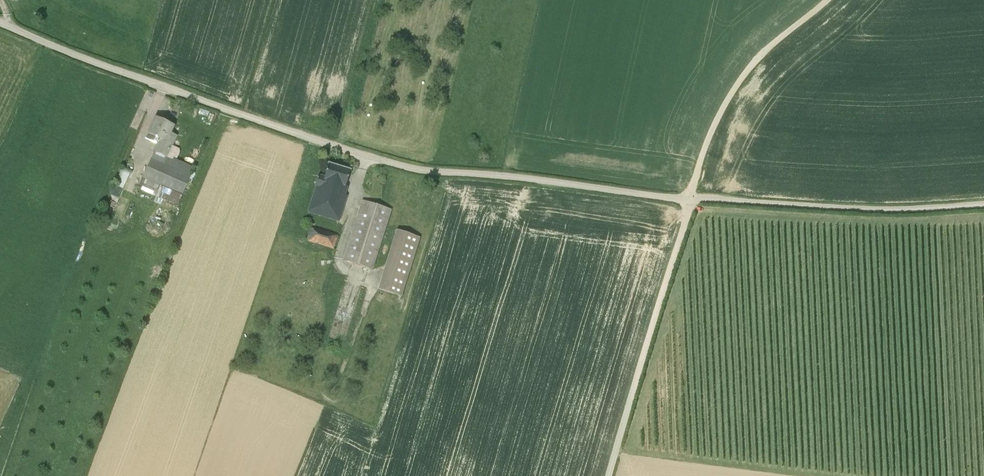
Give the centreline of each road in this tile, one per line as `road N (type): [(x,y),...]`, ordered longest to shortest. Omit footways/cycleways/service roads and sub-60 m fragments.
road 1 (unclassified): [(689,199),(407,166),(256,120),(0,22)]
road 2 (unclassified): [(689,199),(877,209),(983,204)]
road 3 (track): [(608,475),(689,199)]
road 4 (track): [(827,0),(737,85),(689,199)]

